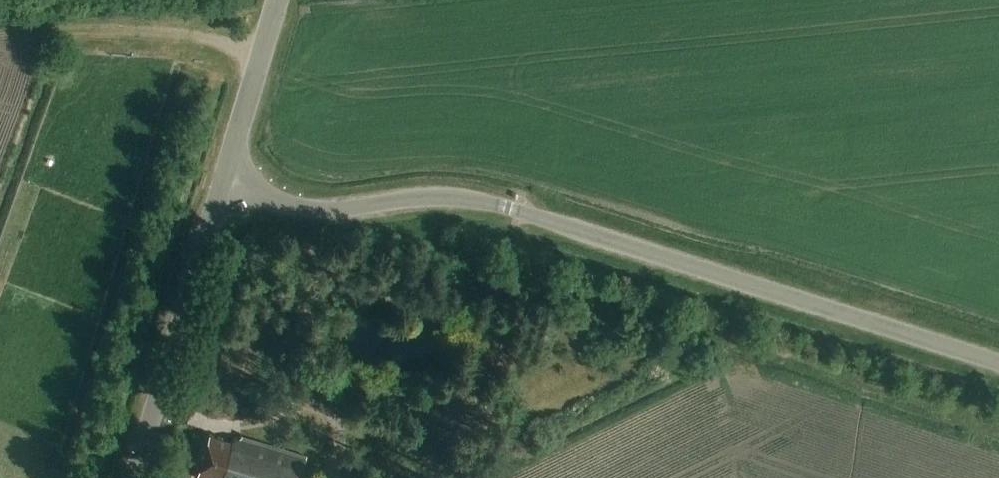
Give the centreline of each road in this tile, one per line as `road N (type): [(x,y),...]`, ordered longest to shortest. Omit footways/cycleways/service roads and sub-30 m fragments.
road 1 (tertiary): [(998,363),(480,200),(329,209),(222,189)]
road 2 (tertiary): [(133,477),(222,189)]
road 3 (track): [(262,57),(186,34),(46,33)]
road 4 (tertiary): [(222,189),(279,0)]

